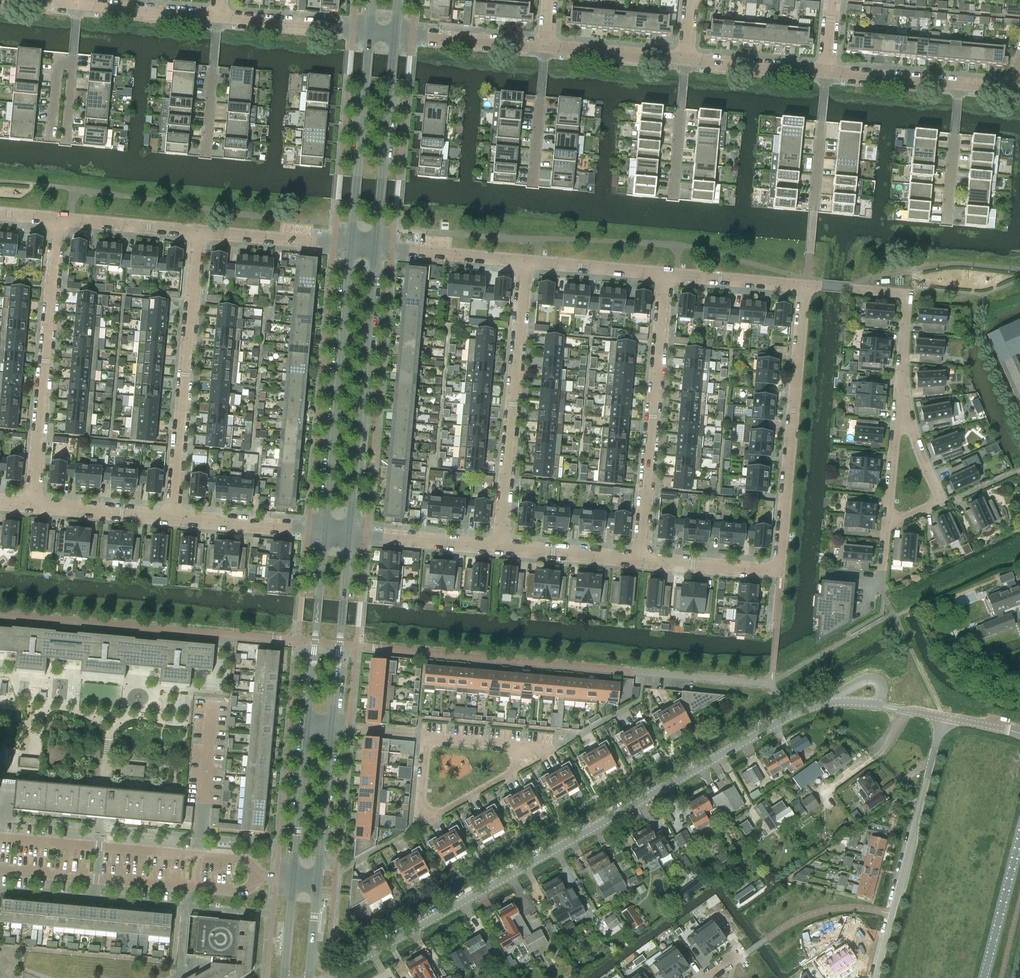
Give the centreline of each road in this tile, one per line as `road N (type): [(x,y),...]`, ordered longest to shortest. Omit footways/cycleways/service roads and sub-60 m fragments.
road 1 (residential): [(336,974),(788,716)]
road 2 (tertiary): [(349,535),(377,247)]
road 3 (residential): [(500,548),(527,260)]
road 4 (tertiary): [(348,244),(324,532)]
road 5 (residential): [(32,505),(60,218)]
road 6 (residential): [(780,572),(805,286)]
road 7 (residential): [(172,518),(197,232)]
road 8 (residential): [(640,559),(665,274)]
road 9 (unclassified): [(876,977),(943,717)]
road 10 (residential): [(428,738),(546,752),(420,821)]
road 11 (tertiary): [(377,247),(397,34)]
road 12 (tertiary): [(369,32),(348,244)]
road 13 (residential): [(198,855),(0,836)]
road 14 (residential): [(0,867),(195,888)]
road 15 (tertiary): [(332,728),(349,535)]
road 16 (tertiary): [(324,532),(307,725)]
road 17 (tertiary): [(307,725),(293,879)]
road 18 (residential): [(324,532),(172,518)]
road 19 (tertiary): [(318,880),(332,728)]
road 20 (residential): [(369,32),(218,18)]
road 21 (residential): [(500,548),(349,535)]
road 22 (residential): [(197,232),(348,244)]
road 23 (residential): [(377,247),(527,260)]
road 24 (residential): [(545,47),(397,34)]
road 25 (tertiary): [(984,977),(1019,836)]
road 26 (residential): [(826,72),(685,60)]
road 27 (residential): [(218,18),(78,4)]
road 28 (residential): [(780,572),(640,559)]
road 29 (residential): [(685,60),(545,47)]
road 30 (residential): [(172,518),(32,505)]
road 31 (residential): [(665,274),(805,286)]
road 32 (residential): [(640,559),(500,548)]
road 33 (residential): [(826,72),(813,211)]
road 34 (residential): [(527,260),(665,274)]
road 35 (residential): [(60,218),(197,232)]
road 36 (residential): [(643,672),(771,684),(775,691)]
road 37 (residential): [(218,18),(204,153)]
road 38 (residential): [(545,47),(532,182)]
road 39 (residential): [(673,195),(685,60)]
road 40 (residential): [(958,85),(946,218)]
road 41 (residential): [(958,85),(826,72)]

